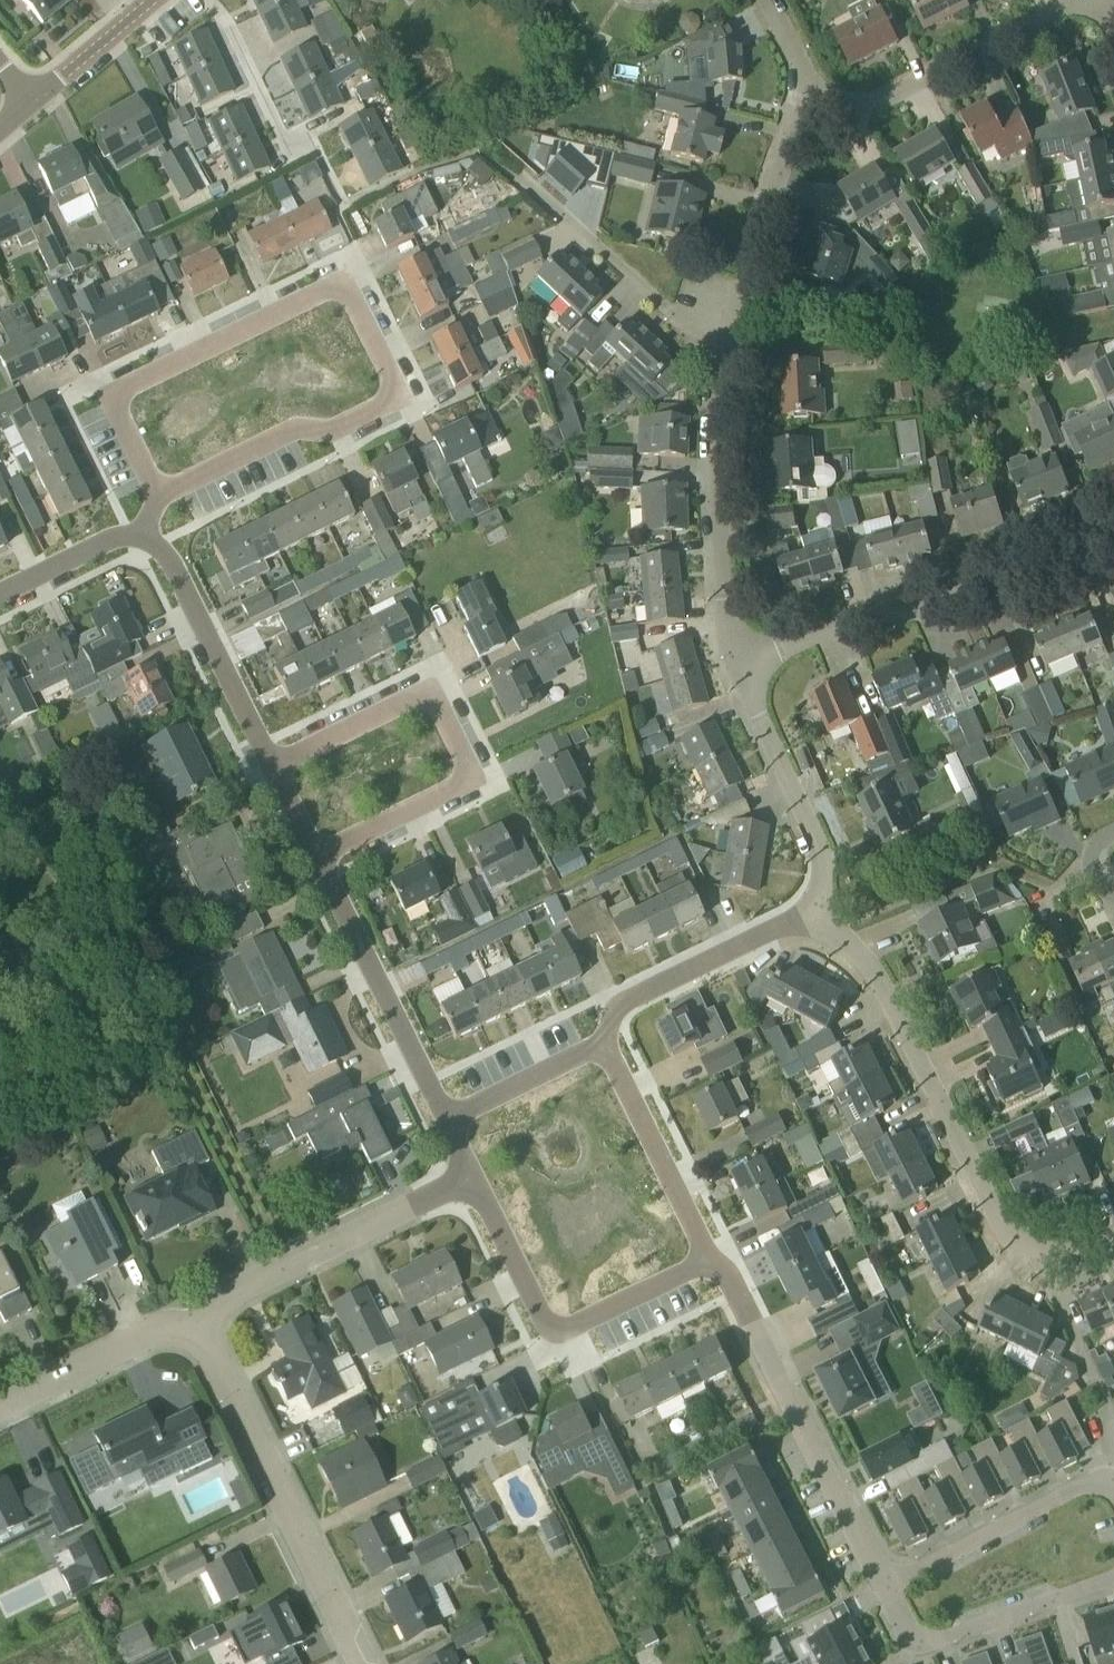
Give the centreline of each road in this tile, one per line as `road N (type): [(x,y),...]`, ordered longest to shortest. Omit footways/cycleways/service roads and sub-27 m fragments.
road 1 (residential): [(149,527),(379,416),(395,390),(397,364),(368,307),(346,286),(306,287),(116,381),(100,403),(102,430)]
road 2 (residential): [(1113,1237),(1069,1252),(1021,1243),(1007,1232),(880,977),(807,910)]
road 3 (residential): [(311,863),(475,779),(432,691),(268,770)]
road 4 (residential): [(740,665),(844,625),(997,594),(1055,572),(1113,534)]
road 5 (residential): [(362,1663),(190,1314)]
road 6 (residential): [(467,1176),(542,1328),(562,1349),(596,1346),(723,1276)]
road 7 (residential): [(723,1276),(883,1582)]
road 8 (residential): [(740,665),(726,616),(716,466),(735,338)]
road 9 (residential): [(190,1314),(467,1176)]
road 10 (residential): [(723,1276),(602,1015)]
road 11 (residential): [(883,1582),(909,1634),(933,1643),(1113,1578)]
road 12 (residential): [(268,770),(149,527)]
road 13 (residential): [(828,101),(1079,0)]
road 14 (residential): [(807,910),(820,891),(822,846),(740,665)]
road 15 (residential): [(428,1094),(311,863)]
road 16 (residential): [(735,338),(760,229),(828,101)]
road 17 (residential): [(1113,1489),(1091,1484),(883,1582)]
road 18 (residential): [(602,1015),(807,910)]
road 19 (residential): [(0,1406),(190,1314)]
road 20 (residential): [(735,338),(691,329),(567,219)]
road 21 (residential): [(428,1094),(602,1015)]
road 22 (residential): [(295,154),(237,35),(206,0)]
road 23 (residential): [(0,597),(149,527)]
road 24 (residential): [(32,100),(147,0)]

